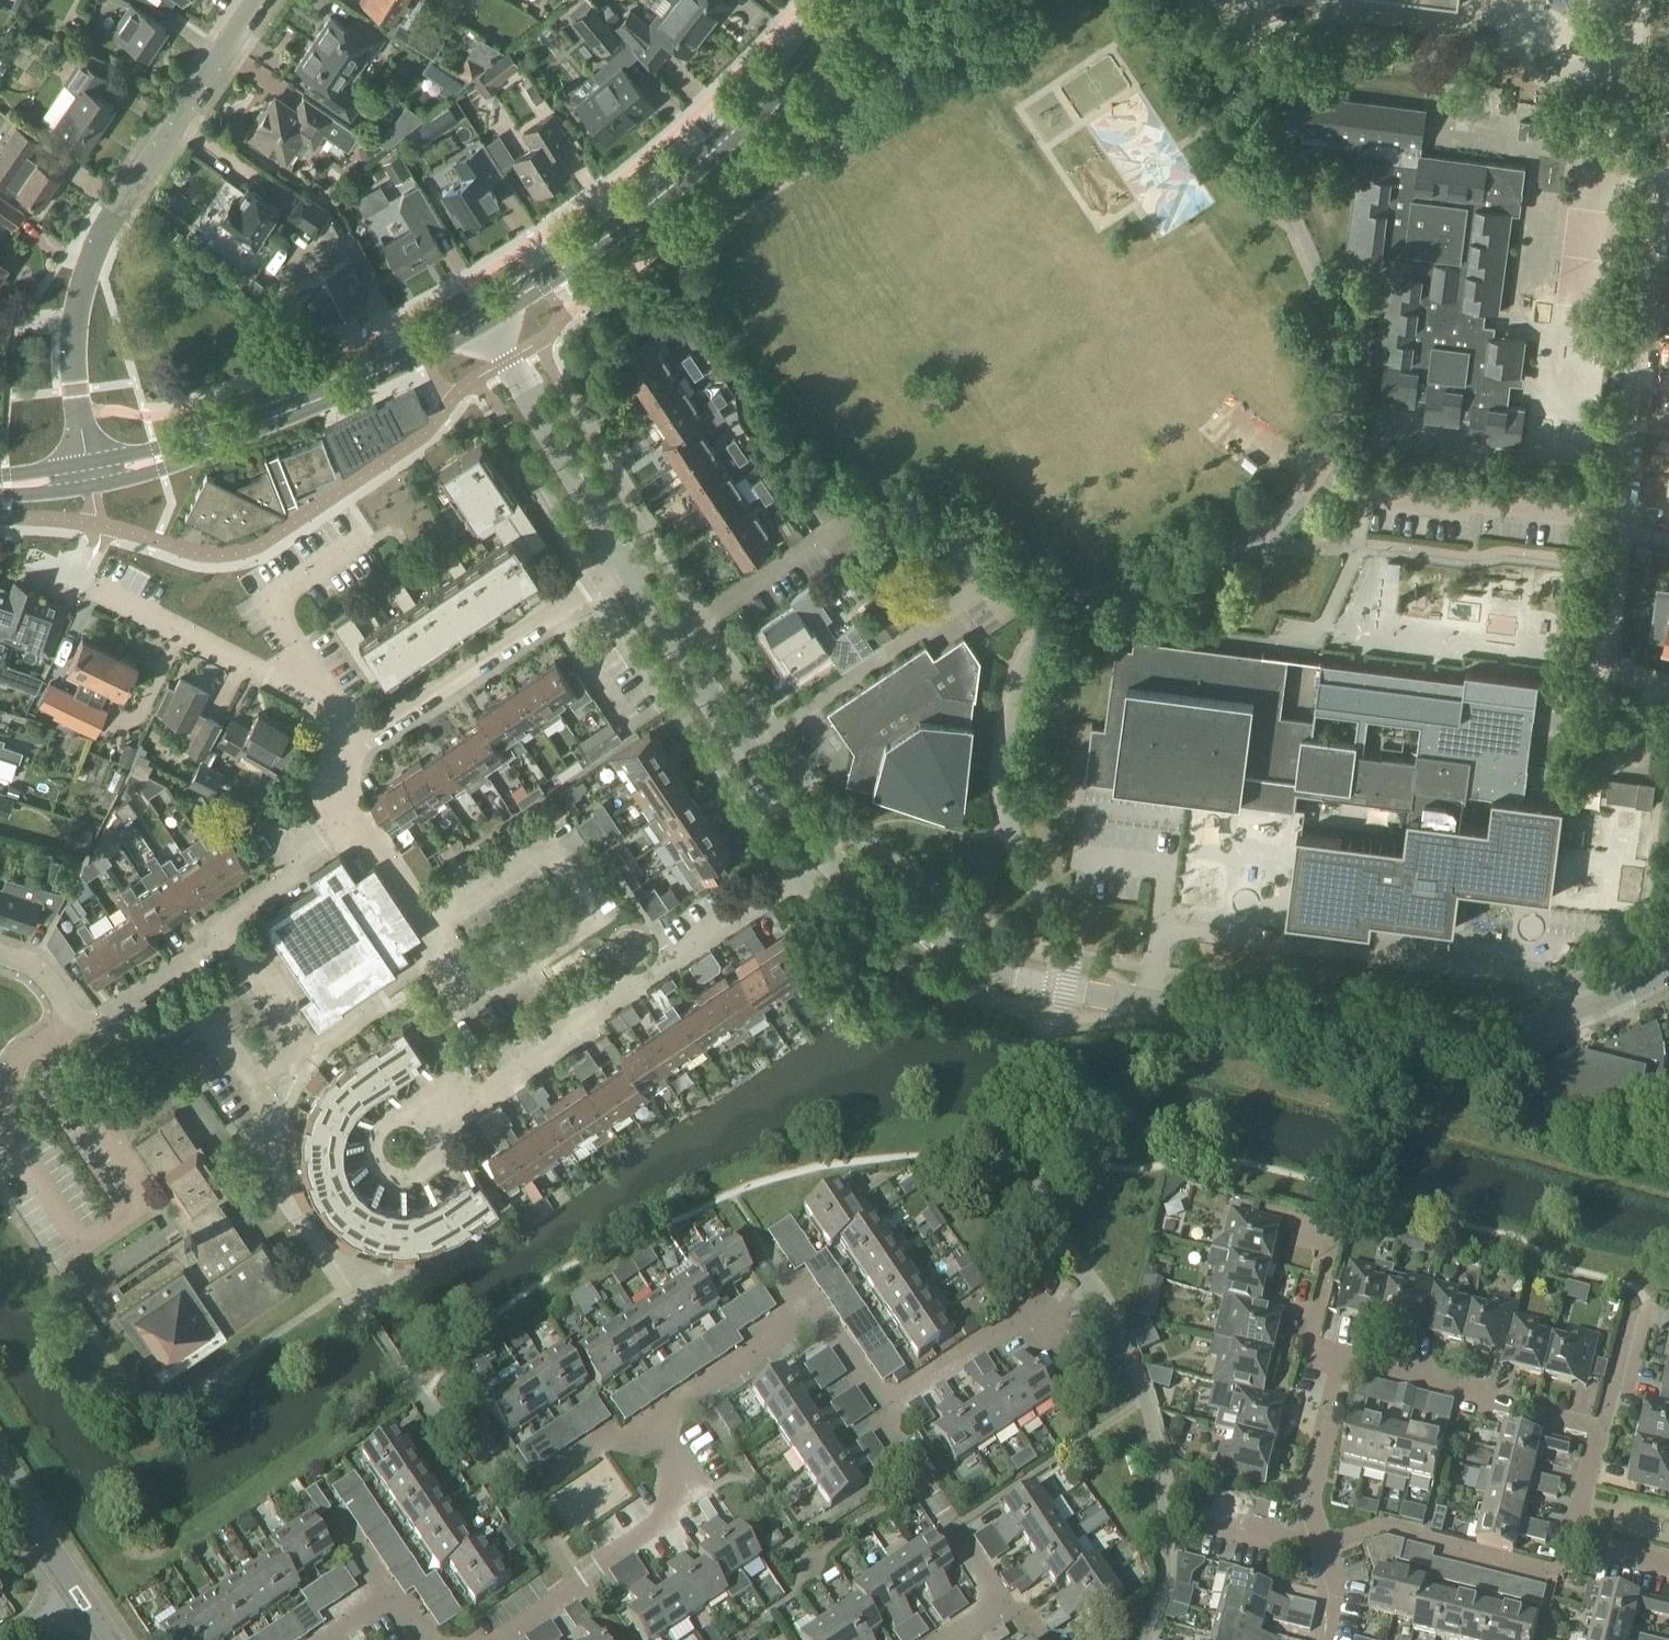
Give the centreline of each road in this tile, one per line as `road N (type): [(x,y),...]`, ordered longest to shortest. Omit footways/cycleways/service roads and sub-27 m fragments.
road 1 (residential): [(826,861),(901,926),(991,972),(1051,989),(1344,1034),(1529,1036),(1668,970)]
road 2 (residential): [(1668,46),(1653,169),(1660,177),(1656,206),(1647,213),(1611,481),(1623,495),(1620,521)]
road 3 (tertiary): [(852,0),(701,162),(601,244),(484,318)]
road 4 (residential): [(428,1135),(826,861)]
road 5 (residential): [(0,958),(36,970),(68,1005),(100,1021),(226,931),(351,819)]
road 6 (residential): [(460,956),(490,992),(616,910),(571,835),(438,922)]
road 7 (tertiary): [(484,318),(323,399),(89,474)]
road 8 (residential): [(357,743),(336,707),(29,558)]
road 9 (residential): [(75,327),(80,287),(103,233),(261,0)]
road 10 (residential): [(629,560),(826,861)]
road 11 (residential): [(357,743),(629,560)]
road 12 (residential): [(492,1639),(675,1520),(676,1473),(650,1435)]
road 13 (residential): [(484,318),(629,560)]
road 14 (residential): [(1568,1544),(1560,1573),(1385,1528),(1323,1548)]
road 15 (residential): [(1599,1432),(1359,1361),(1342,1380)]
road 16 (residential): [(1668,699),(1606,682),(1590,644),(1594,612),(1611,598),(1620,521)]
road 17 (residential): [(1000,1608),(888,1436),(884,1405)]
road 18 (residential): [(650,1435),(806,1314)]
road 19 (residential): [(884,1405),(1043,1310)]
road 20 (residential): [(314,1049),(460,956)]
road 21 (residential): [(1342,1380),(1316,1485),(1323,1548)]
road 22 (residential): [(428,1135),(404,1122),(387,1128),(376,1160),(388,1176),(407,1180),(425,1172),(433,1154)]
road 23 (residential): [(89,474),(75,327)]
road 24 (residential): [(1329,1248),(1308,1338),(1342,1380)]
road 25 (tertiary): [(78,1599),(0,1481)]
road 26 (residential): [(528,1493),(625,1436),(650,1435)]
road 27 (residential): [(438,922),(351,819)]
road 28 (residential): [(1323,1548),(1193,1522)]
road 29 (residential): [(884,1405),(816,1314),(806,1314)]
road 30 (residential): [(1599,1432),(1636,1315)]

